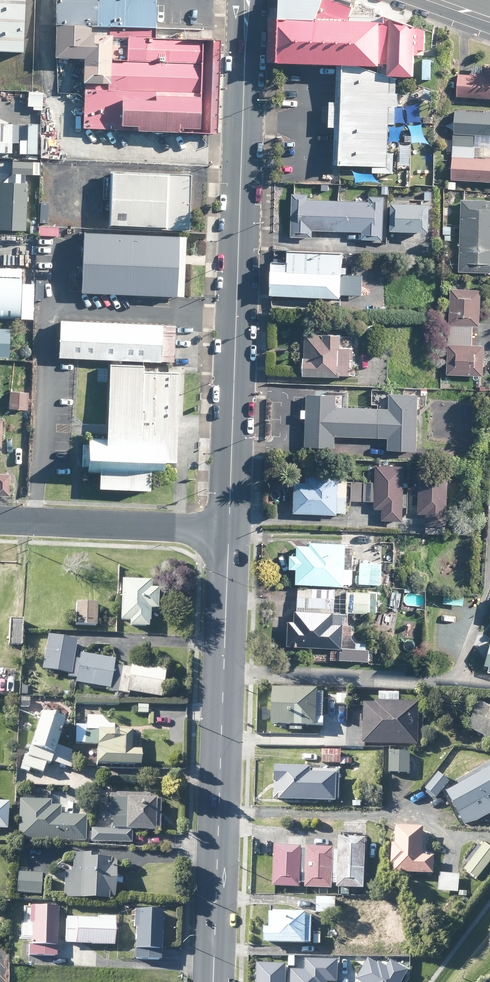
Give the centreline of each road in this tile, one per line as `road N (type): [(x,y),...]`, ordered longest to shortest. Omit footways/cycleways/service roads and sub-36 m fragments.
road 1 (tertiary): [(229,531),(248,0)]
road 2 (tertiary): [(214,981),(229,531)]
road 3 (residential): [(229,531),(0,522)]

